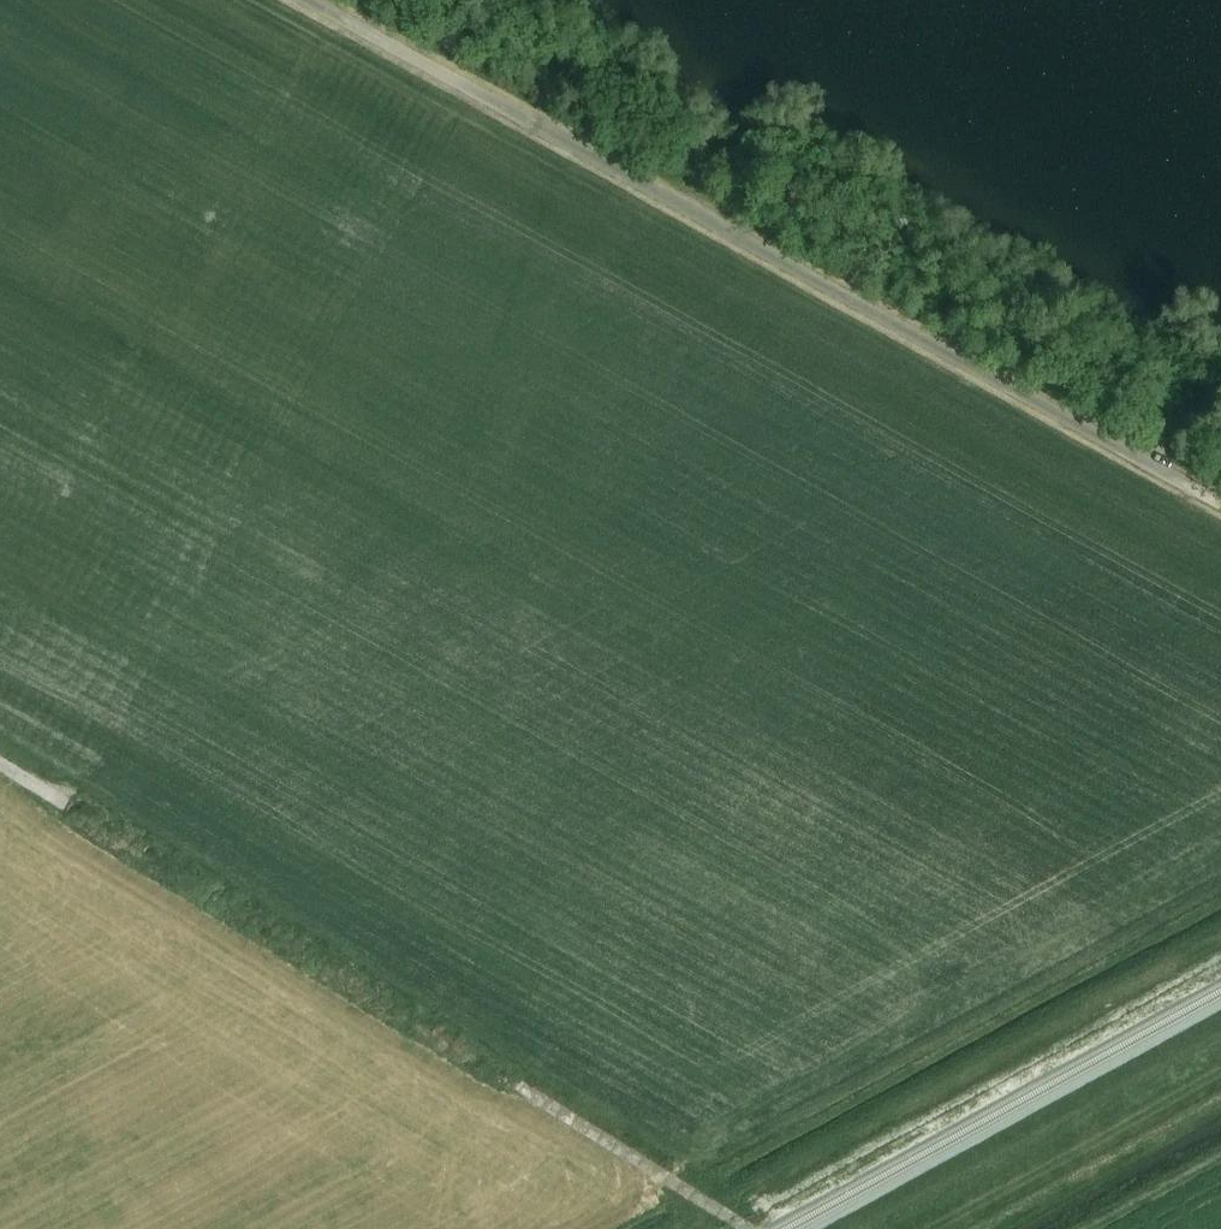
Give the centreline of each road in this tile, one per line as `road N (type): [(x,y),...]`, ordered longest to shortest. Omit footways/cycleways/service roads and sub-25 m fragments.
road 1 (unclassified): [(306,0),(1220,501)]

